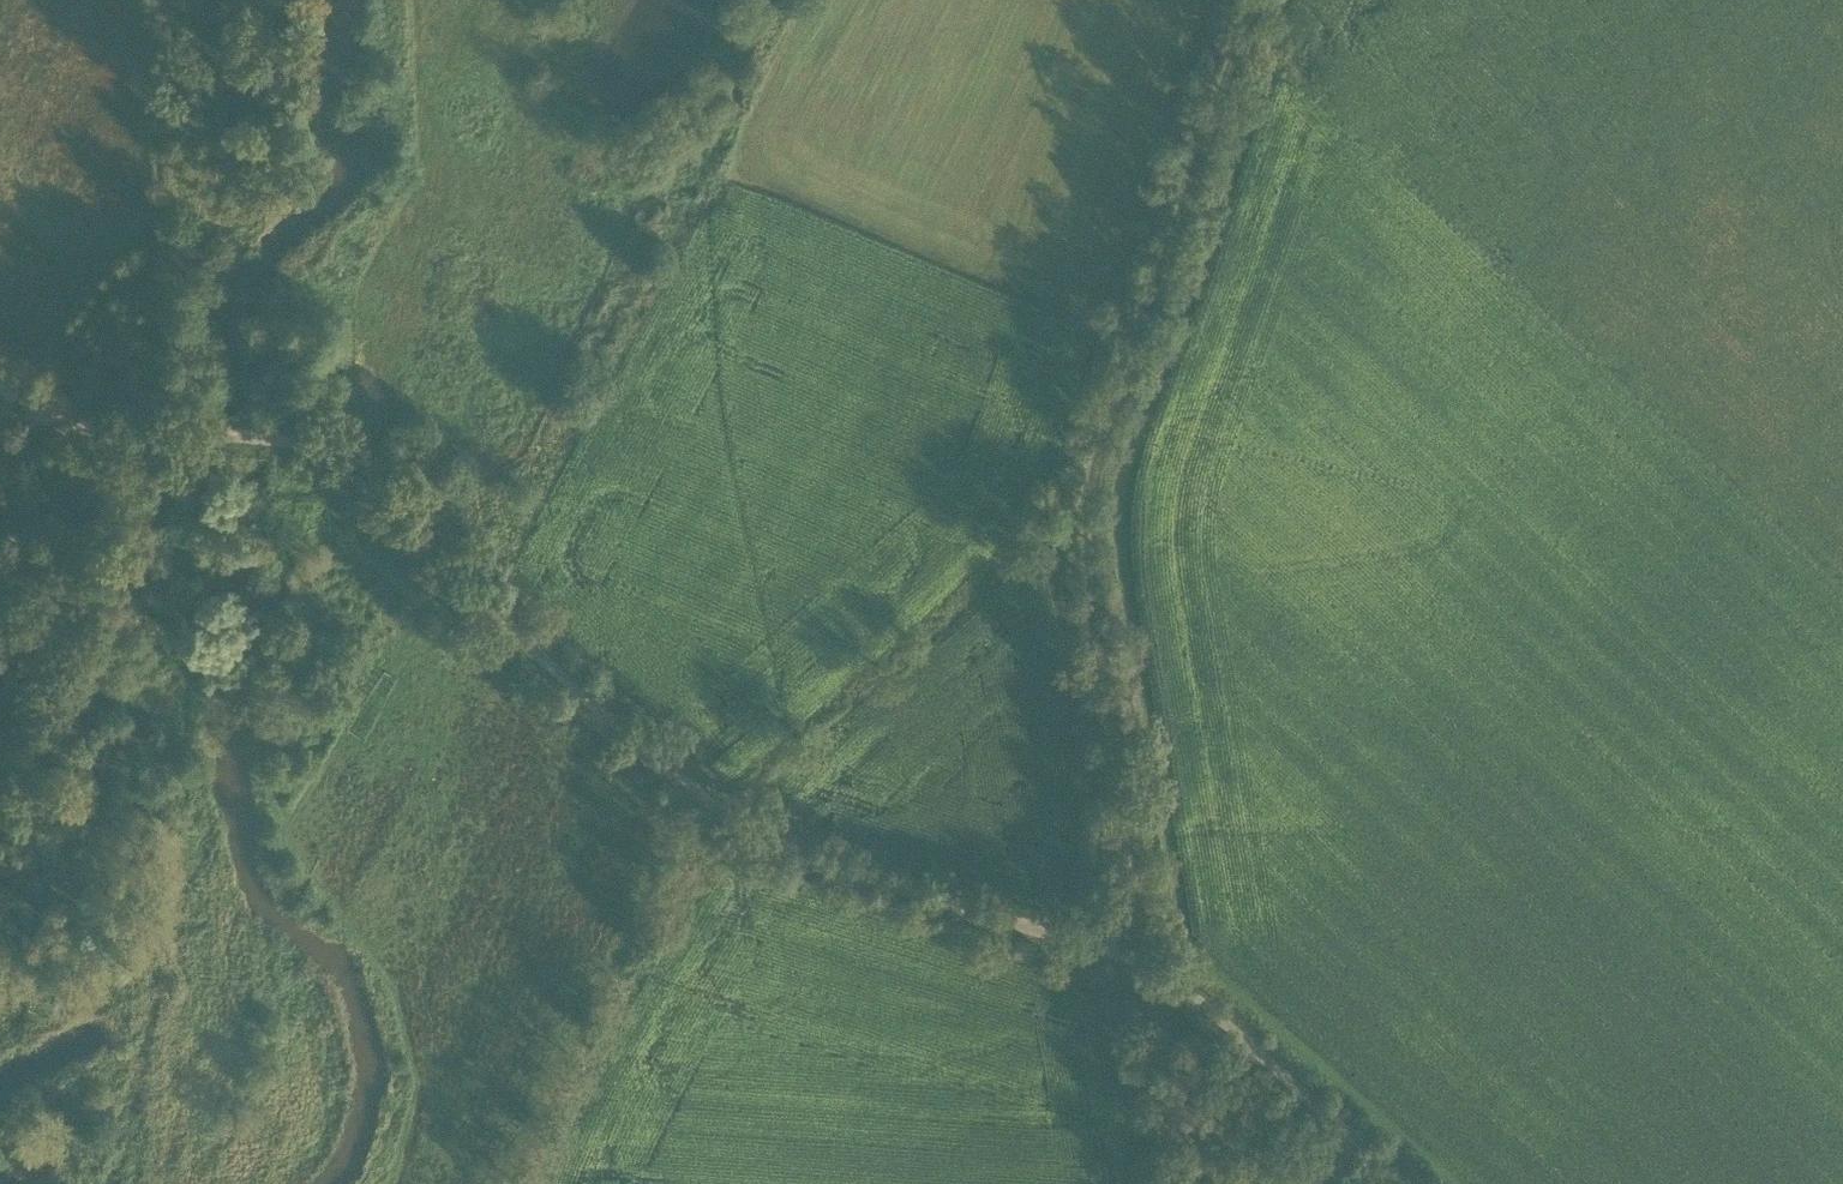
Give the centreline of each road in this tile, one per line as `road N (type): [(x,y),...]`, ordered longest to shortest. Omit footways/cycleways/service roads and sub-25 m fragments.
road 1 (unclassified): [(1408,1183),(1212,1007),(1092,943),(801,855),(716,806),(618,727),(380,502),(301,448),(205,436)]
road 2 (track): [(1257,0),(1107,417),(1082,544),(1144,966)]
road 3 (track): [(1184,1183),(1144,966)]
road 4 (track): [(0,392),(133,430),(205,436)]

